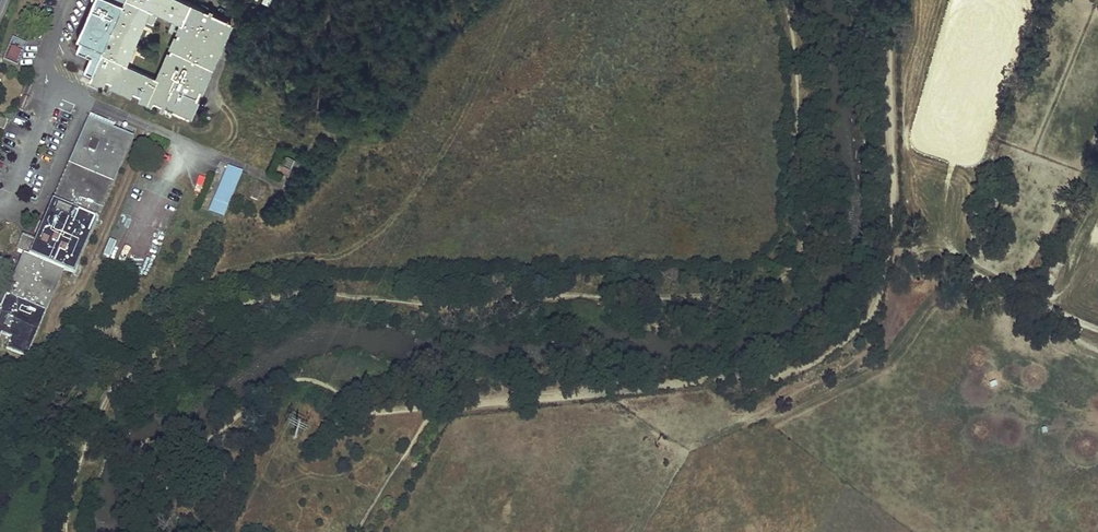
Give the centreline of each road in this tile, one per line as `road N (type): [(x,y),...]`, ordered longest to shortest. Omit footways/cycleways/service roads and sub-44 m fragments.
road 1 (track): [(955,153),(945,216),(957,253),(1020,295),(1097,329)]

